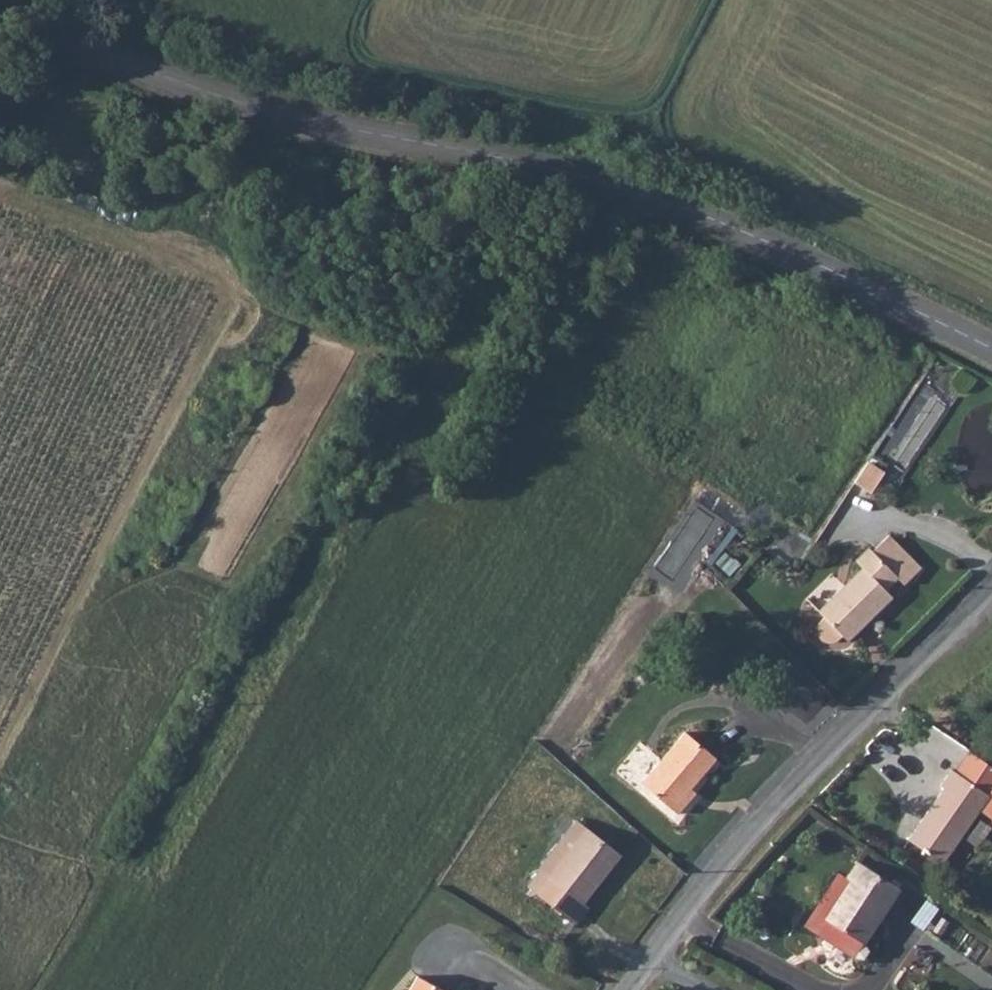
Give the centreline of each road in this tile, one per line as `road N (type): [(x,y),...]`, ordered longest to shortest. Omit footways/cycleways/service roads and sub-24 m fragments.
road 1 (tertiary): [(0,2),(251,109),(533,164),(638,194),(804,260),(991,351)]
road 2 (unclassified): [(991,584),(768,811),(626,989)]

